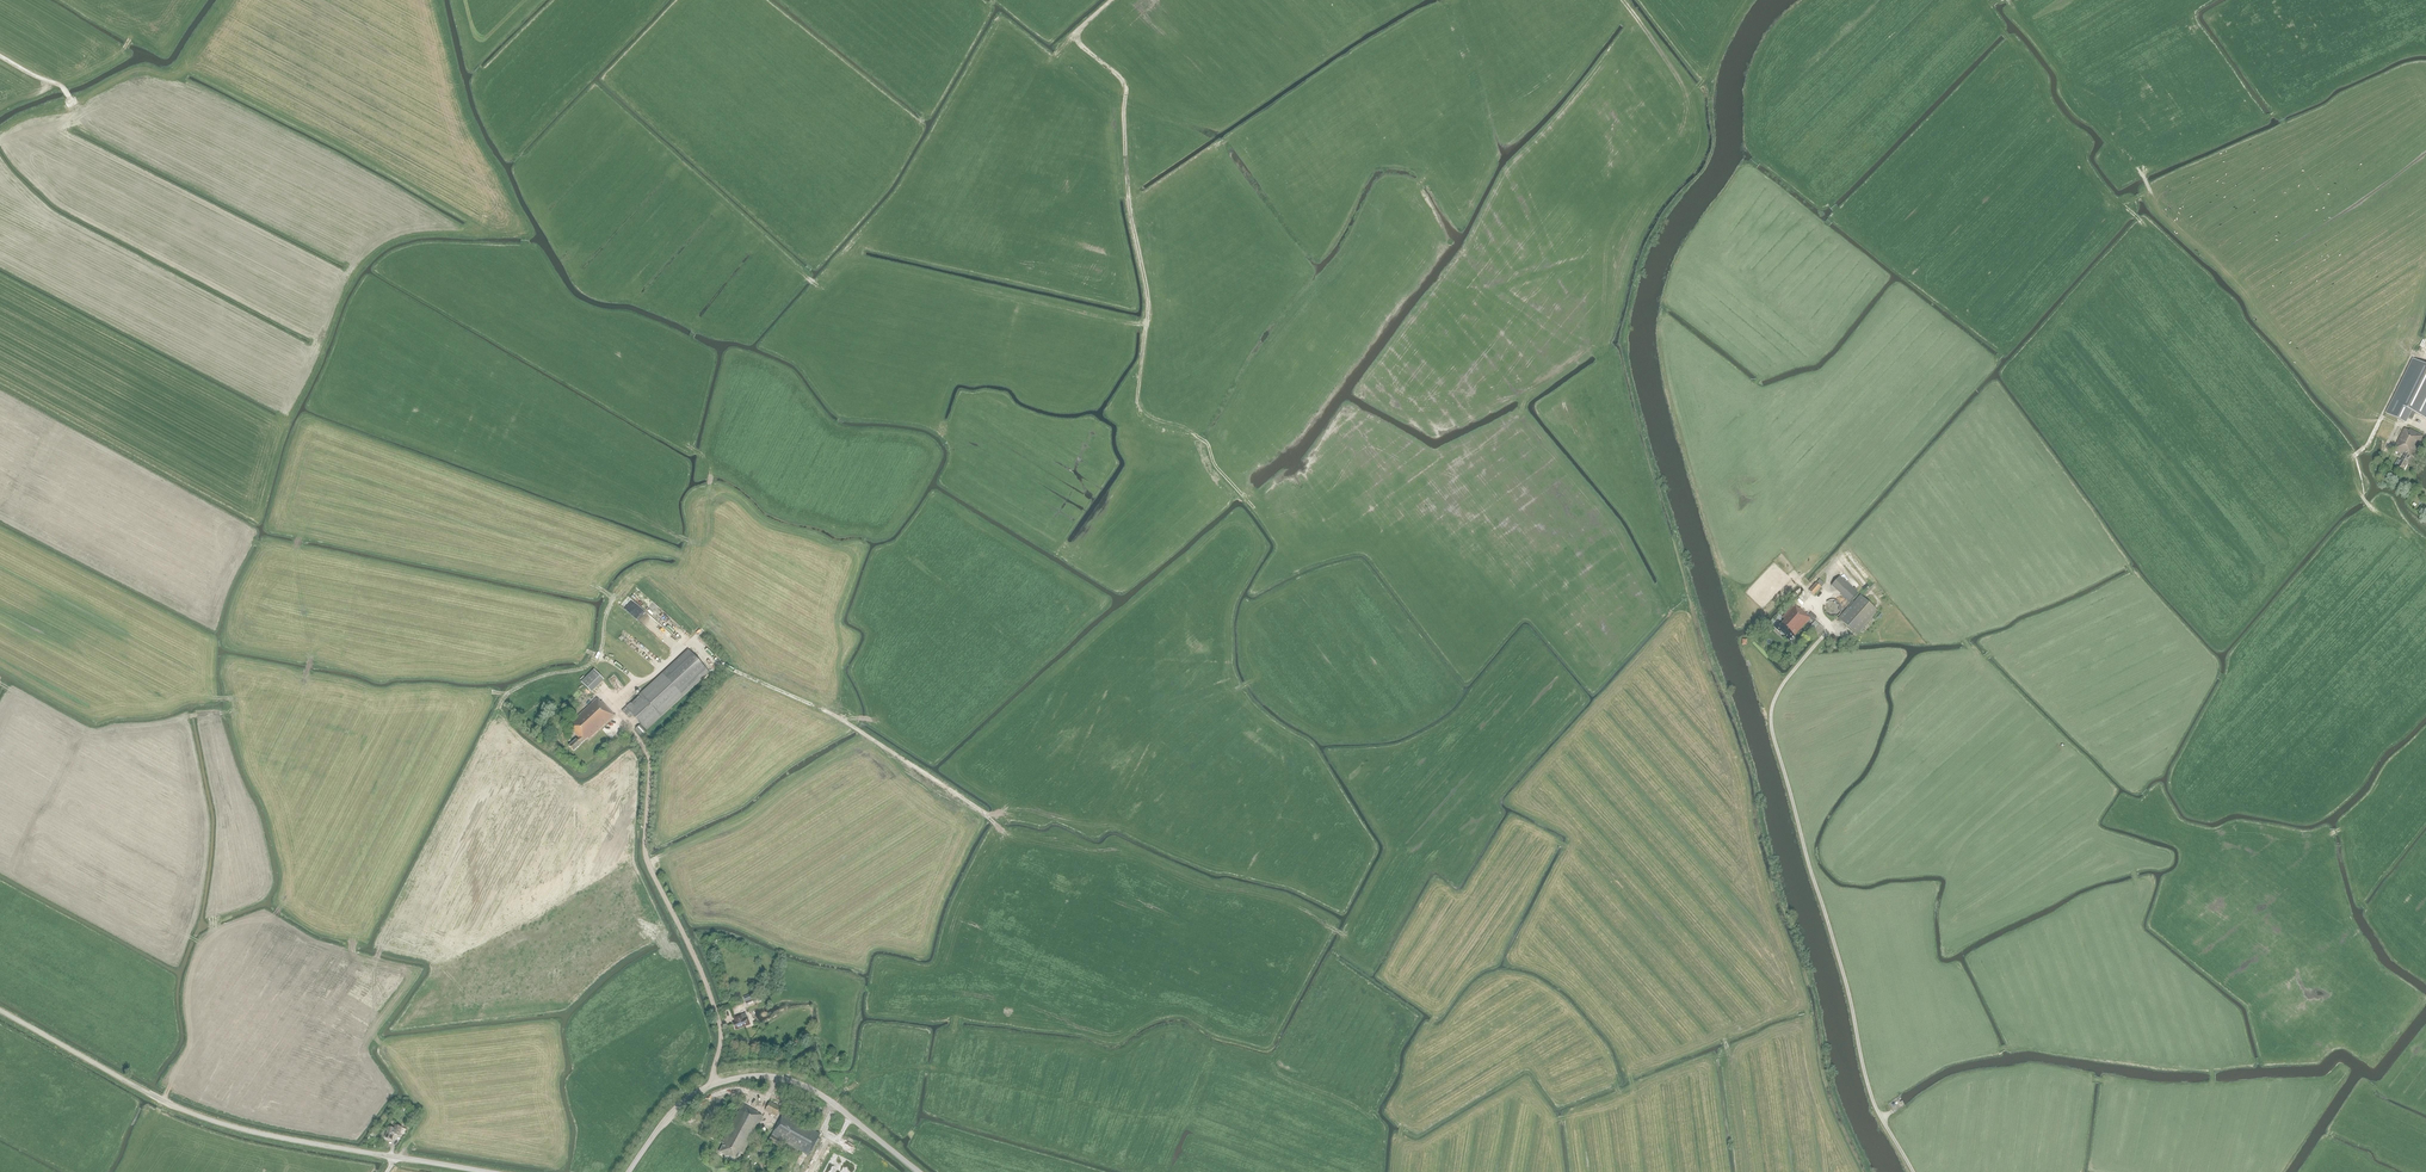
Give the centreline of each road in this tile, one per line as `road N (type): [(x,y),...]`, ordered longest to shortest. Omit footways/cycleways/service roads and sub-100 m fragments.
road 1 (track): [(1073,33),(1126,94),(1125,176),(1147,312),(1138,419),(1208,445),(1256,509)]
road 2 (tertiary): [(489,1171),(213,1121),(0,1010)]
road 3 (tertiary): [(919,1171),(812,1089),(766,1076),(715,1084),(683,1102),(628,1171)]

